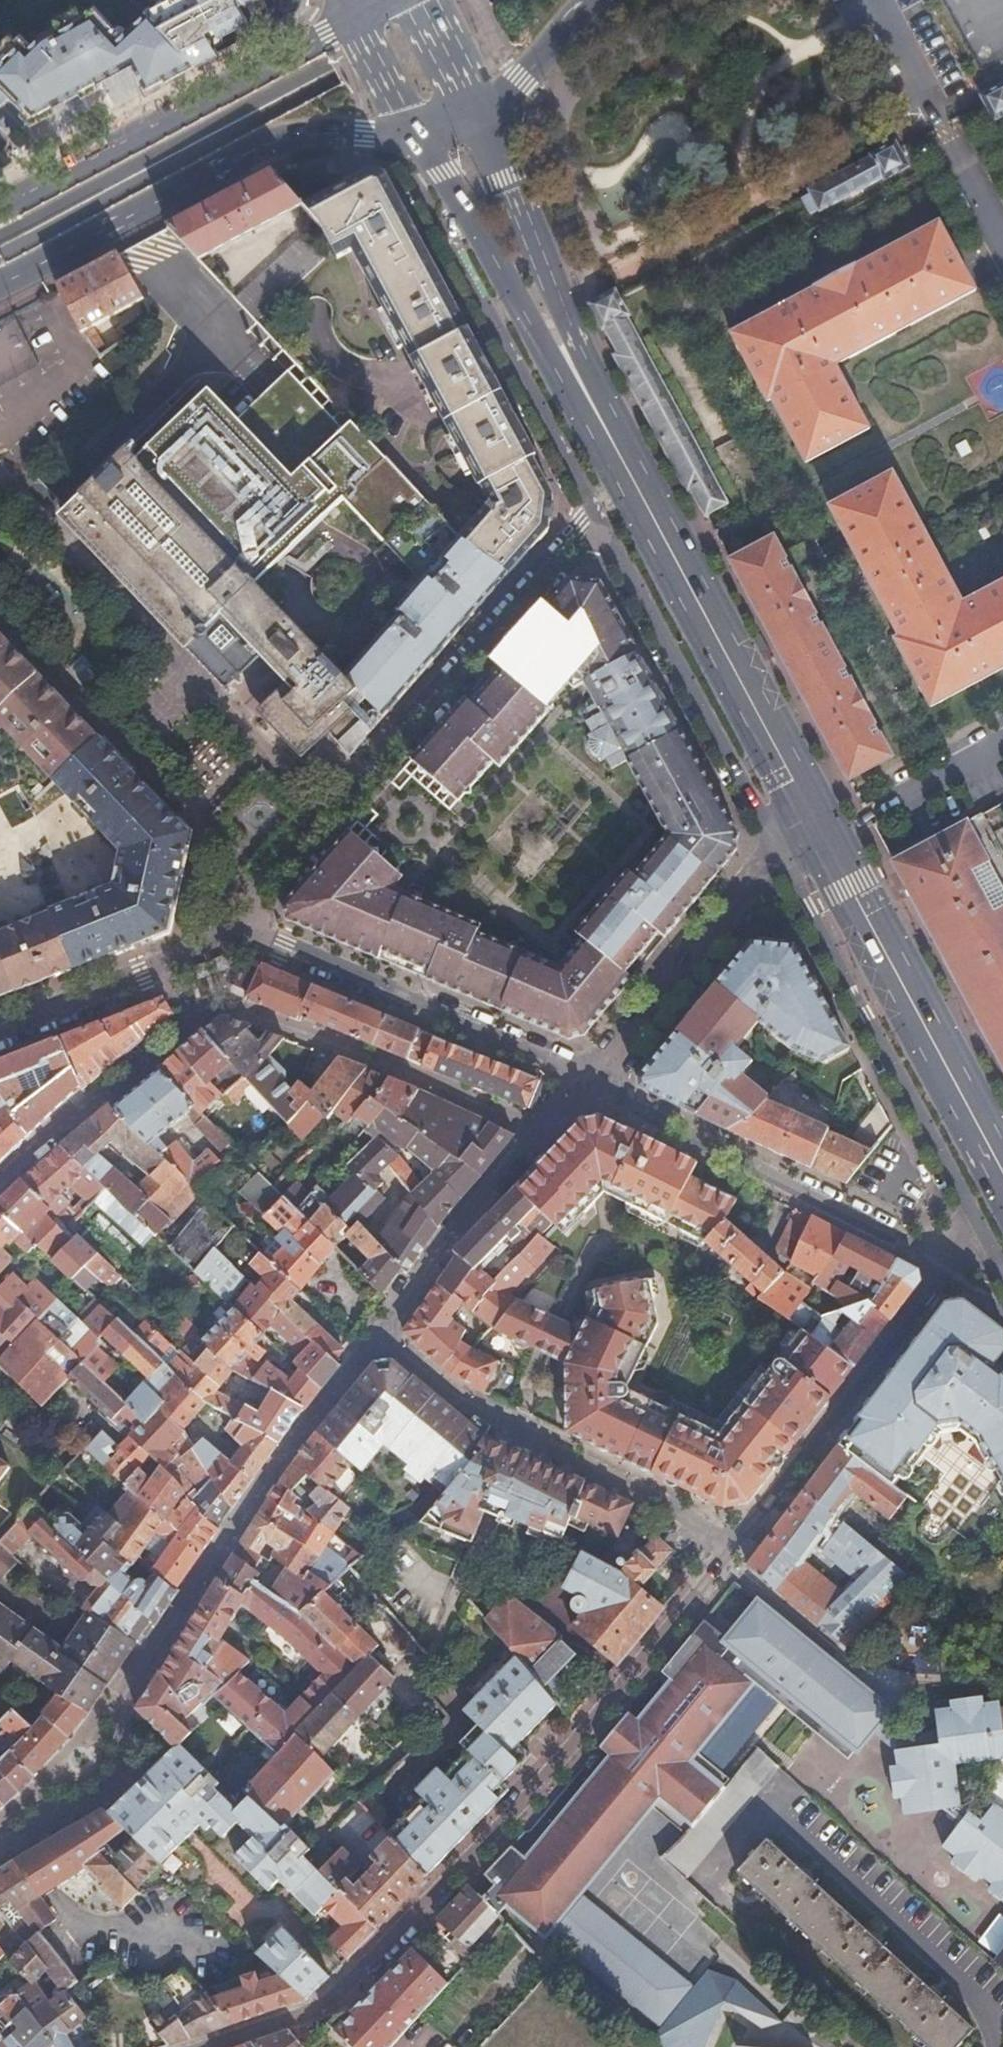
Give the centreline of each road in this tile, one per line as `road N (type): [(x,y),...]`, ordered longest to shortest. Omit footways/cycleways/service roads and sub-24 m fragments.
road 1 (residential): [(0,1835),(109,1785),(136,1760),(116,1712),(228,1534),(382,1331)]
road 2 (residential): [(0,1186),(212,996),(540,1128)]
road 3 (residential): [(738,1539),(514,1813),(349,1986)]
road 4 (primary): [(0,251),(476,0)]
road 5 (primary): [(443,0),(0,232)]
road 6 (residential): [(780,848),(991,1248)]
road 7 (primary): [(0,284),(280,137),(413,130)]
road 8 (secondary): [(607,428),(816,819)]
road 9 (residential): [(738,1539),(451,1391),(382,1331)]
road 10 (residential): [(587,1080),(950,1266)]
road 11 (primary): [(352,20),(0,212)]
road 12 (residential): [(587,1080),(232,925)]
road 13 (residential): [(597,514),(780,848)]
road 14 (secondary): [(828,840),(1002,1171)]
road 15 (residential): [(461,204),(444,236),(597,514)]
road 16 (residential): [(950,1266),(738,1539)]
road 17 (secondary): [(607,428),(577,338),(476,111)]
road 18 (residential): [(369,768),(581,522),(597,514)]
road 19 (residential): [(587,1080),(780,848)]
road 20 (secondary): [(461,204),(528,332),(607,428)]
road 21 (residential): [(382,1331),(473,1203),(540,1128)]
road 22 (residential): [(0,1031),(177,959),(232,925)]
road 23 (residential): [(232,925),(369,768)]
road 24 (residential): [(1002,745),(828,840)]
road 25 (primary): [(476,111),(521,80),(592,0)]
road 26 (residential): [(349,1986),(322,2008),(209,2046)]
road 27 (residential): [(947,125),(881,0)]
road 28 (secondary): [(352,20),(413,130)]
road 29 (secondary): [(476,111),(429,0)]

